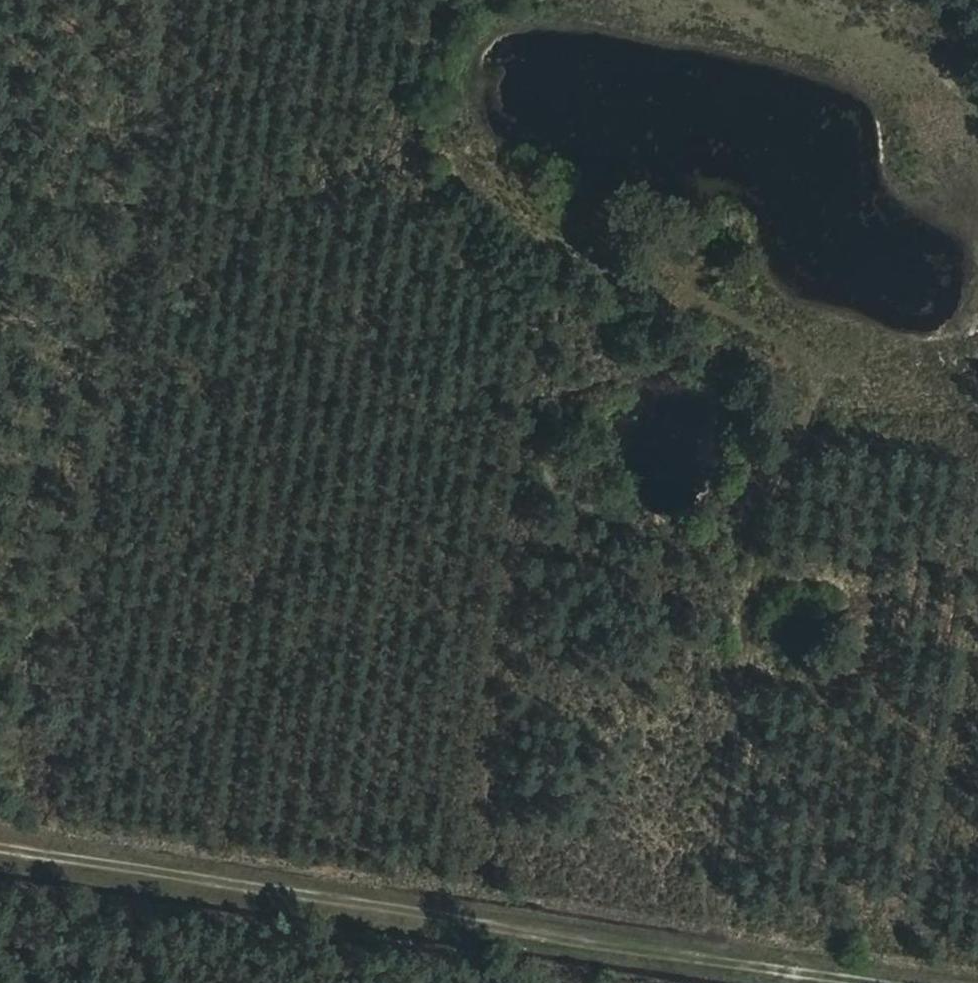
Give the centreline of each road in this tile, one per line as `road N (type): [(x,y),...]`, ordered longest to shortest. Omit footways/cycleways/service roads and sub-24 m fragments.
road 1 (track): [(881,982),(0,847)]
road 2 (track): [(699,955),(752,568),(766,489),(803,373),(809,317)]

